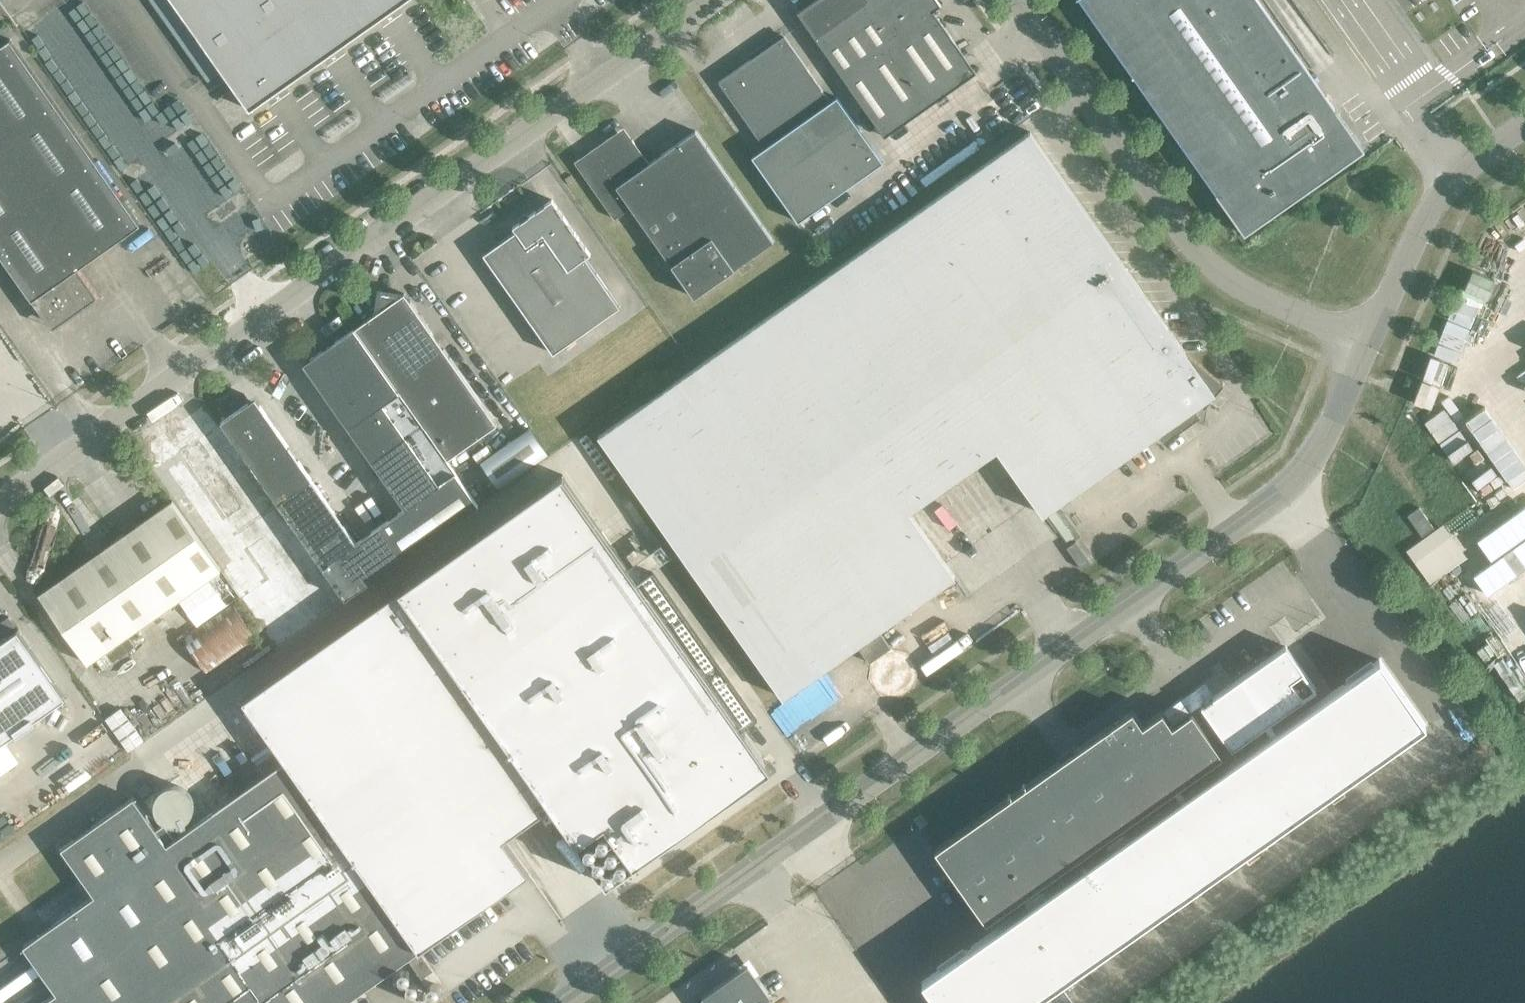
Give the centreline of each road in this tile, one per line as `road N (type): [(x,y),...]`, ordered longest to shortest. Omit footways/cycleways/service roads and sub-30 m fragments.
road 1 (unclassified): [(563,1002),(1288,485),(1329,431),(1367,345)]
road 2 (unclassified): [(0,505),(718,0)]
road 3 (unclassified): [(1019,0),(1169,217),(1223,271),(1367,345)]
road 4 (unclassified): [(1367,345),(1452,176),(1524,125)]

